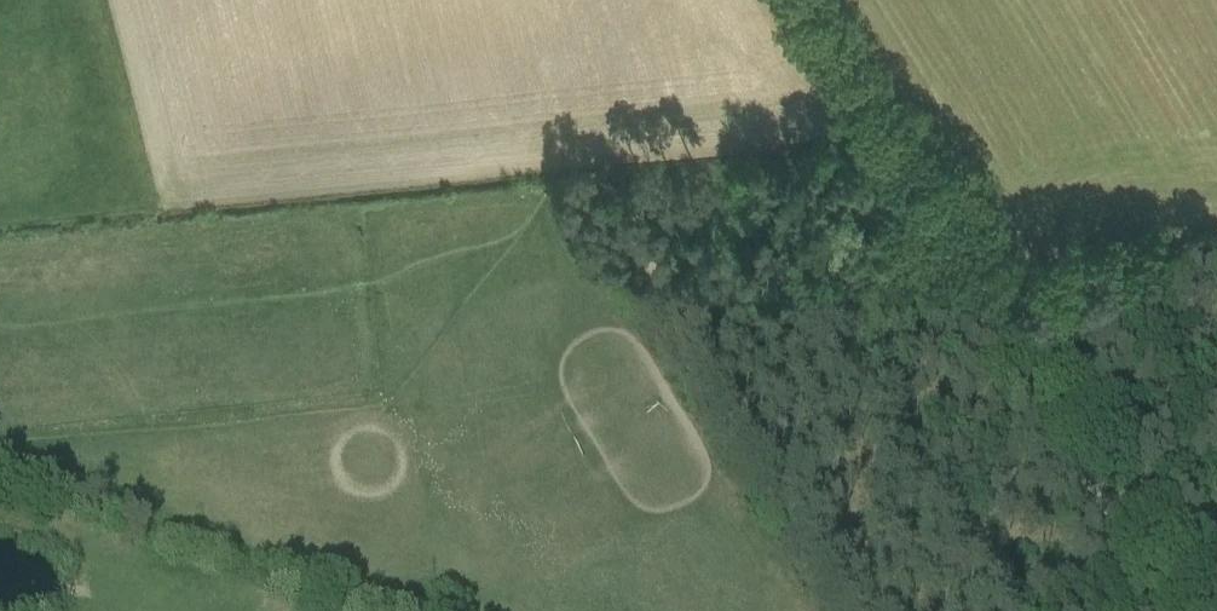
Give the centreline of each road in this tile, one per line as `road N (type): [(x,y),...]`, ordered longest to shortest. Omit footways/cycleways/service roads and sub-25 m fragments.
road 1 (track): [(801,0),(1184,610)]

